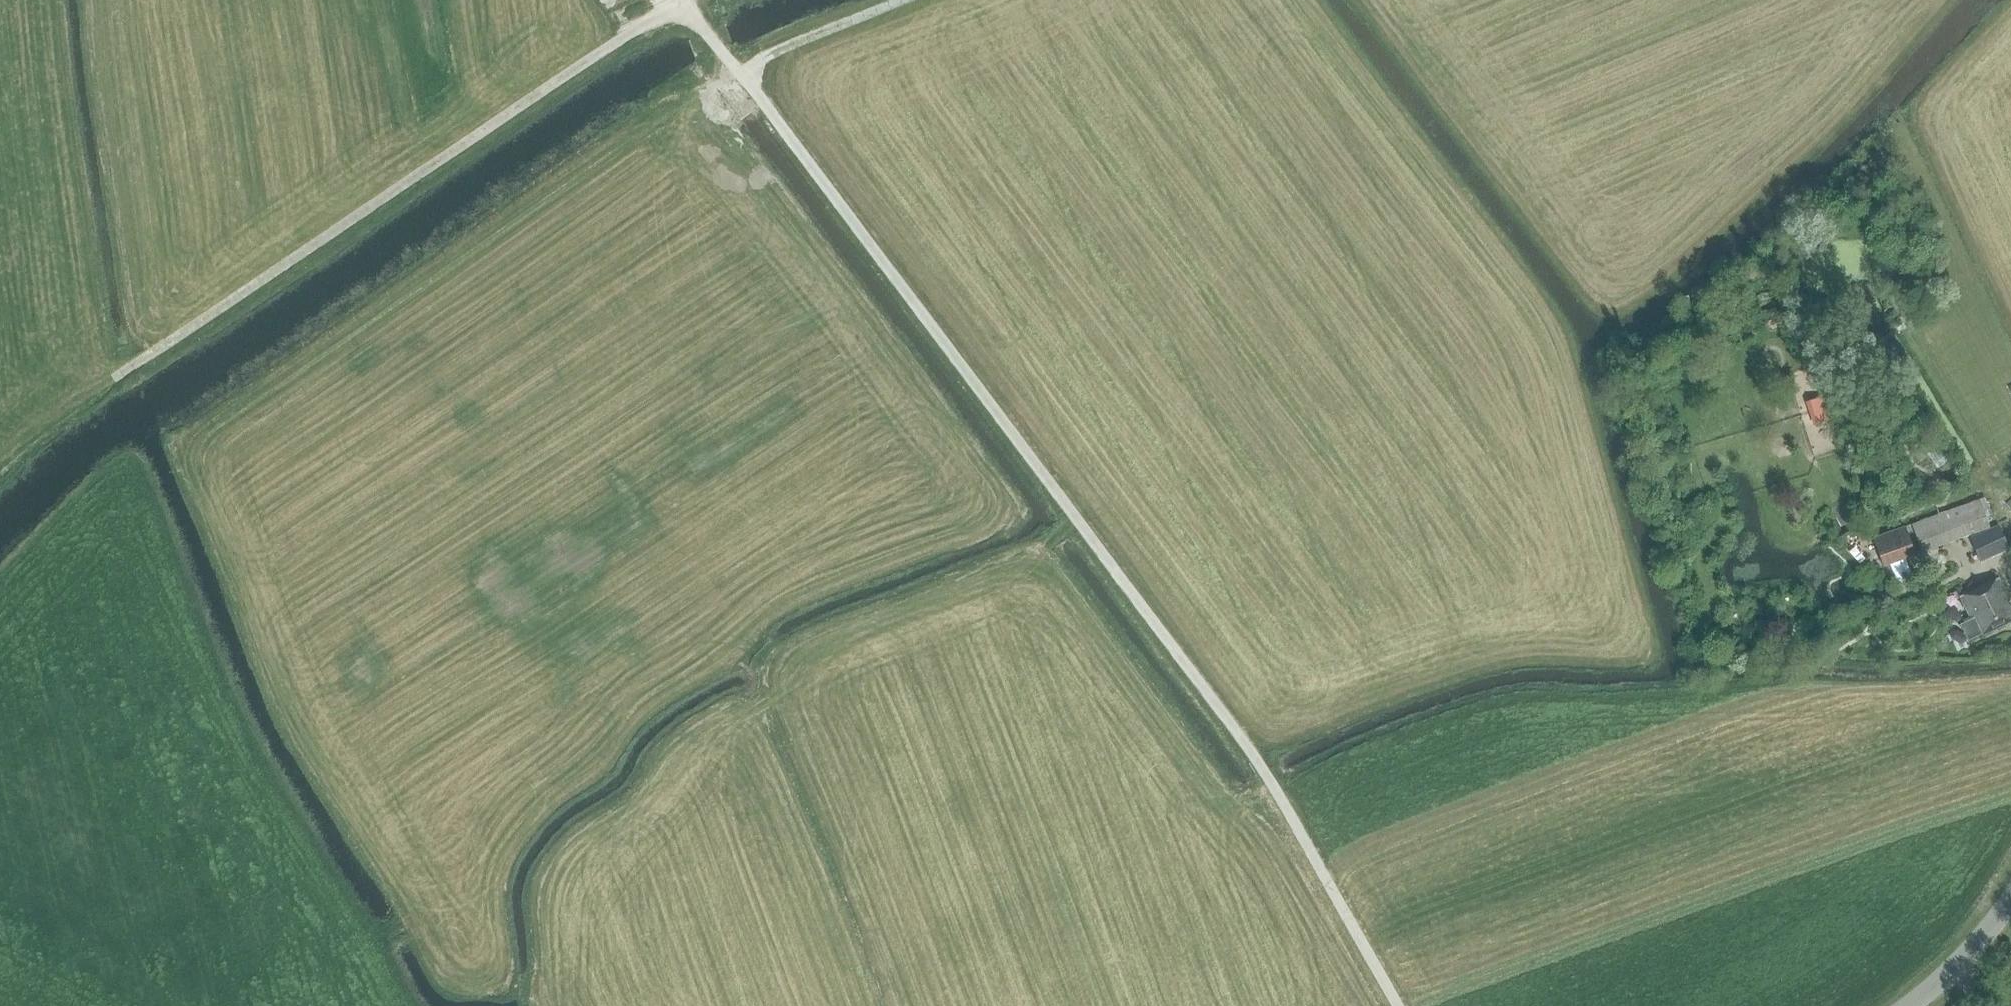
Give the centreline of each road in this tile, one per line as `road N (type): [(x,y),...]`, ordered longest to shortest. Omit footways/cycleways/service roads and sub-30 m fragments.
road 1 (unclassified): [(1395,1005),(1261,773),(735,75),(924,0)]
road 2 (track): [(687,10),(661,17),(116,375)]
road 3 (tertiary): [(1909,1005),(2010,900)]

